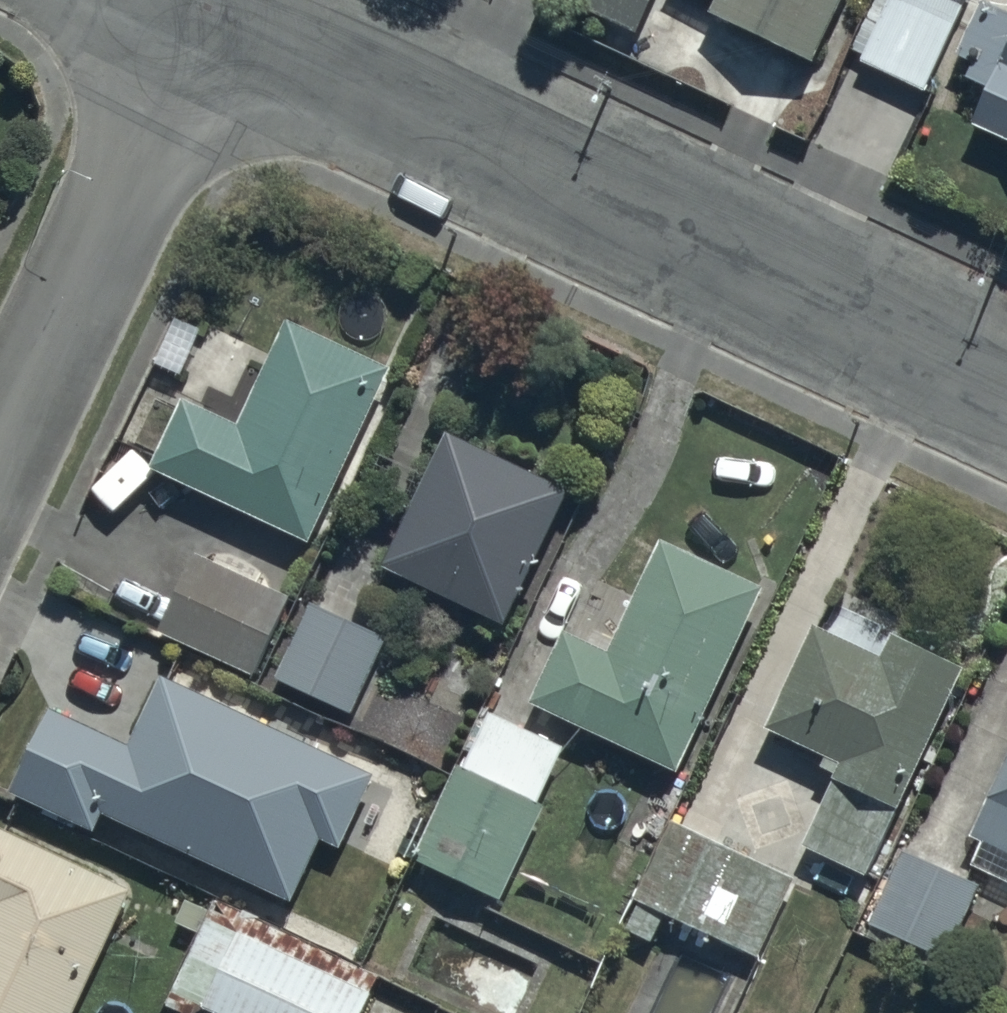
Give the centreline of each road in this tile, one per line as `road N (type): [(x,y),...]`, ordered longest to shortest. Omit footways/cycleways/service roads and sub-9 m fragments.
road 1 (residential): [(203,6),(1006,385)]
road 2 (residential): [(203,6),(0,421)]

